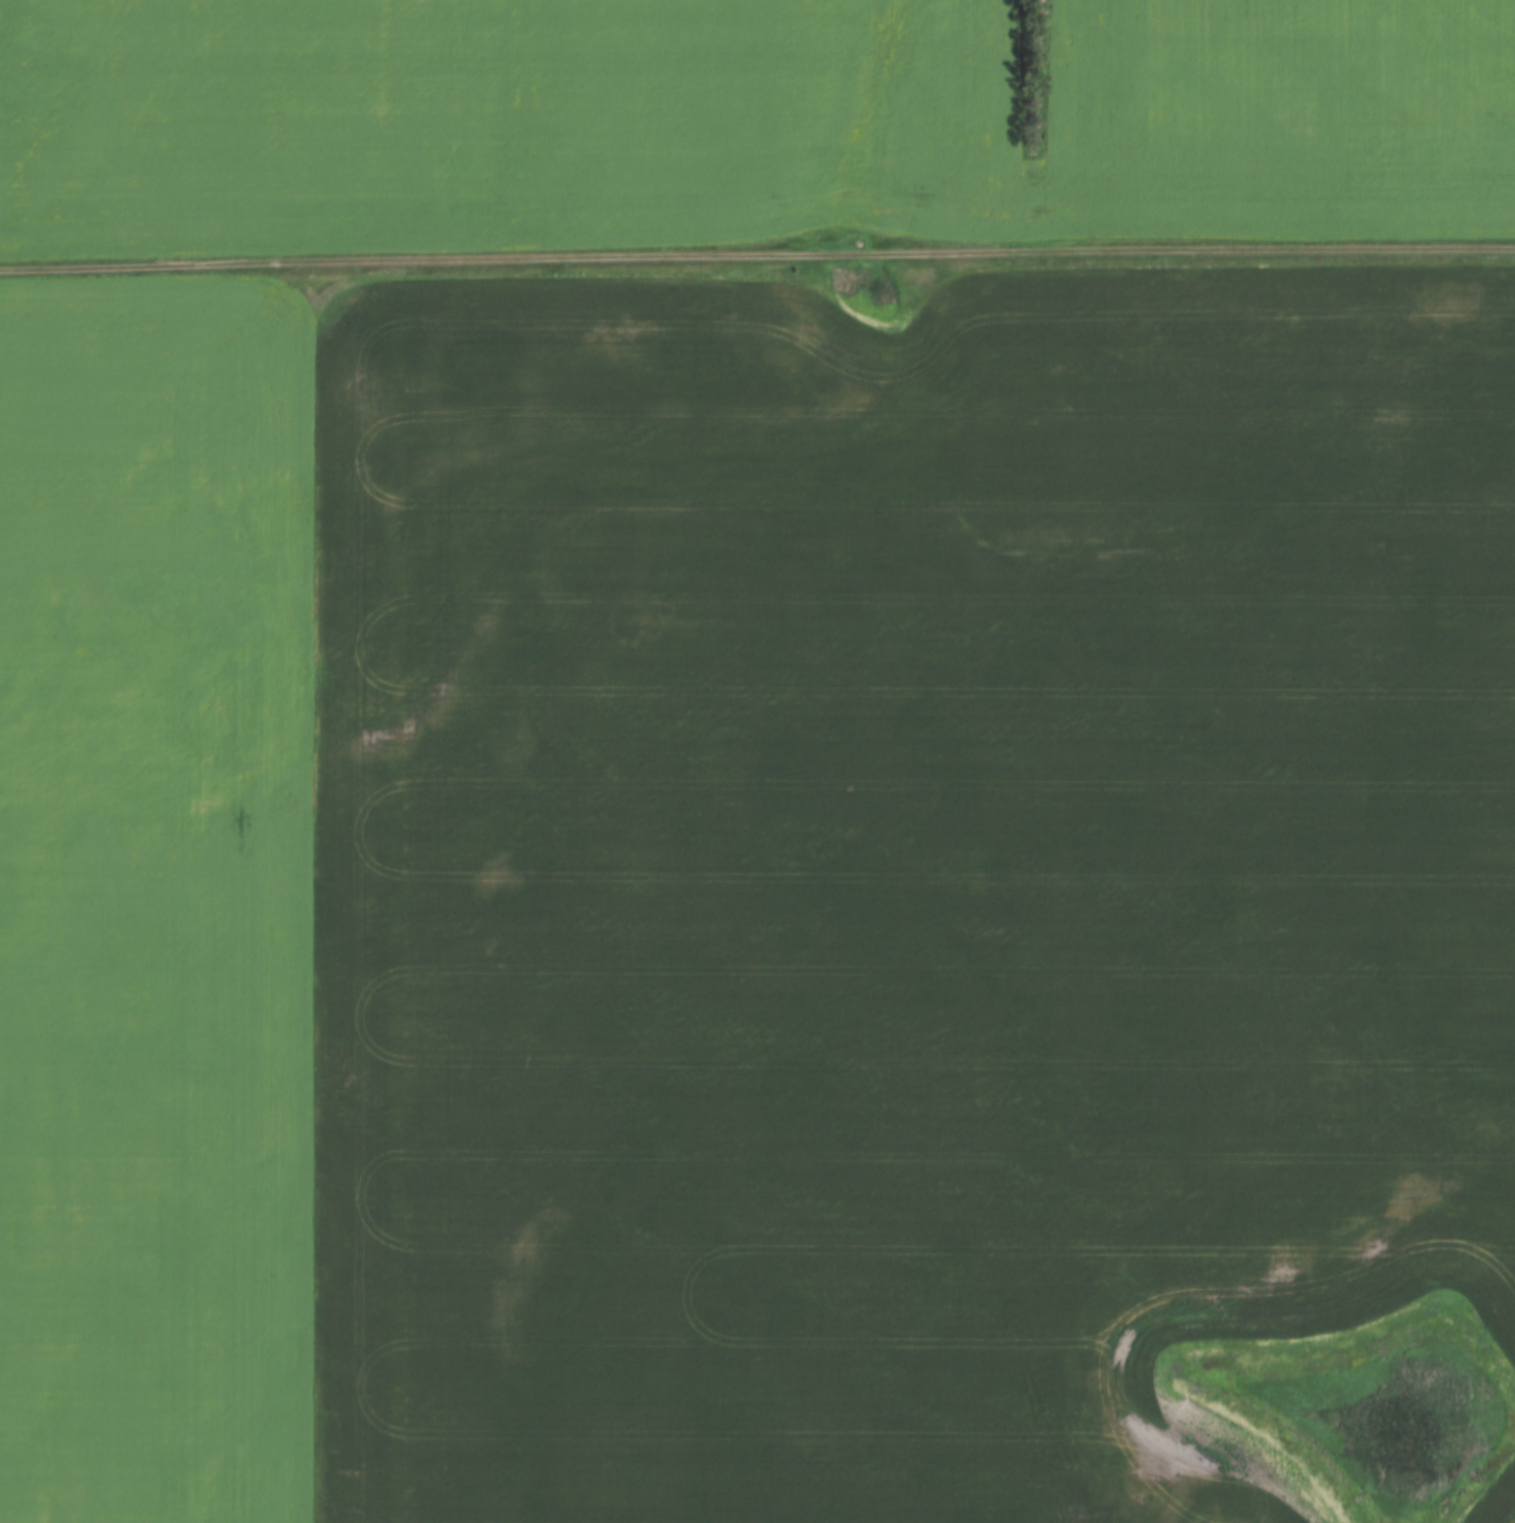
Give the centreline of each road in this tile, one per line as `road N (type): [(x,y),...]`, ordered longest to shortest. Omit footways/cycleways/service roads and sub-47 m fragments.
road 1 (track): [(0,270),(497,256),(1514,248)]

